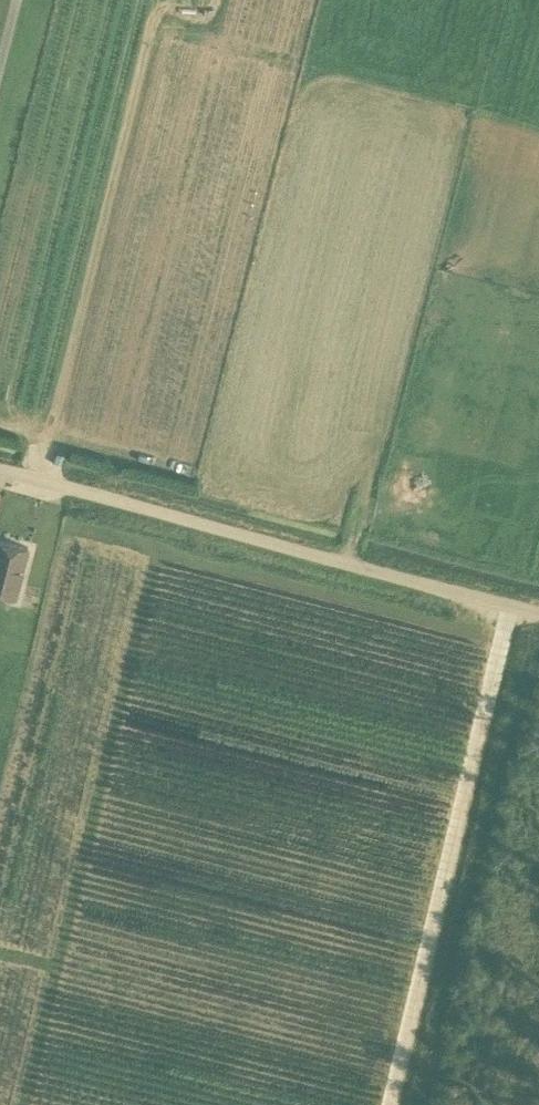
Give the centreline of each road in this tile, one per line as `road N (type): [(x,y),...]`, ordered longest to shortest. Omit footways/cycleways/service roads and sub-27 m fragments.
road 1 (unclassified): [(538,611),(0,475)]

